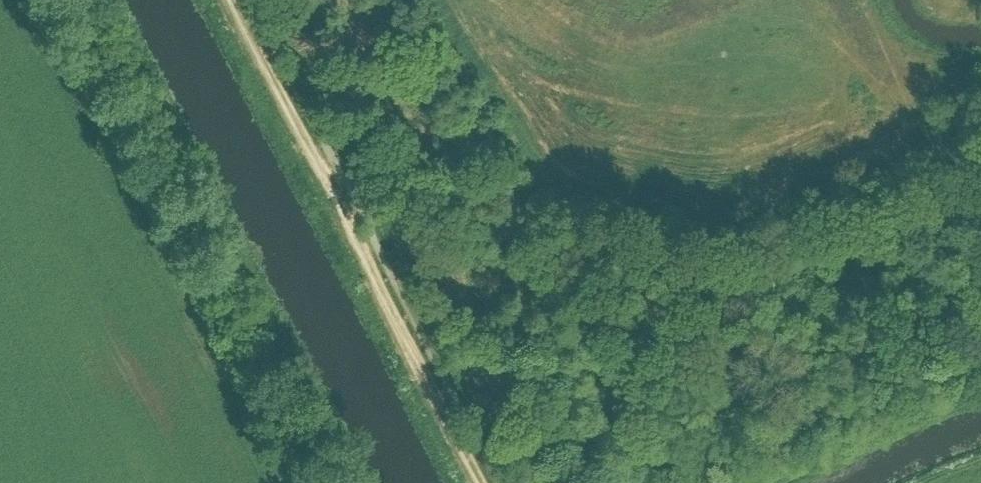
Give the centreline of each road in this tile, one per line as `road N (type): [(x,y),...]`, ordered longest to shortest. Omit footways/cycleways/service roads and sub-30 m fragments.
road 1 (track): [(484,482),(236,0)]
road 2 (track): [(780,482),(980,382)]

